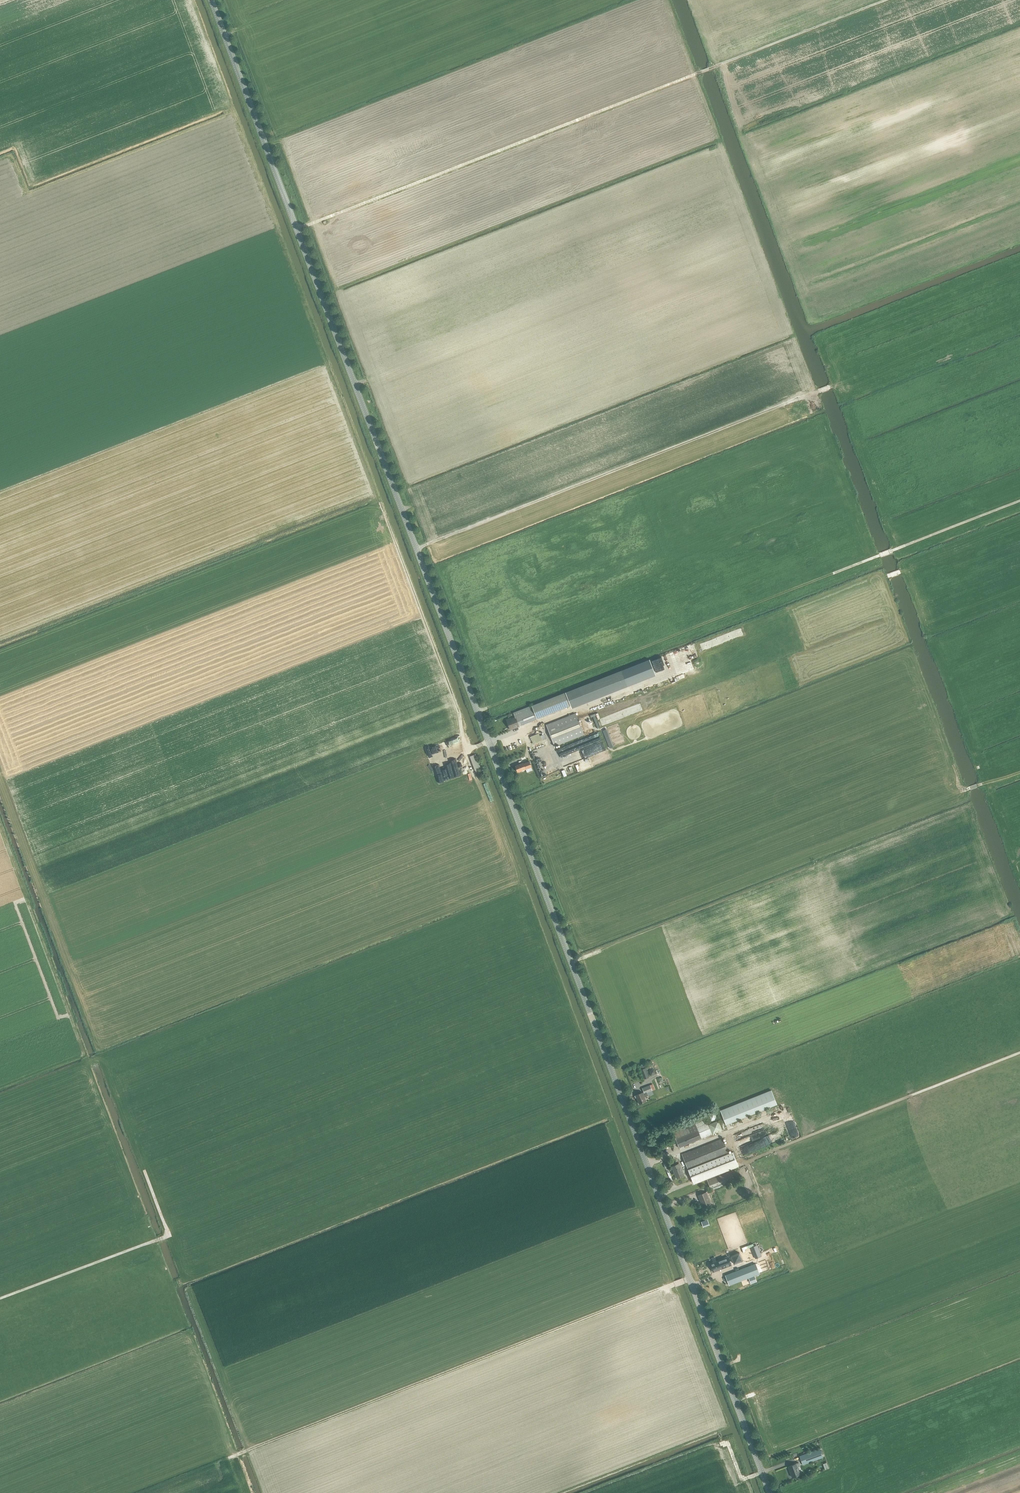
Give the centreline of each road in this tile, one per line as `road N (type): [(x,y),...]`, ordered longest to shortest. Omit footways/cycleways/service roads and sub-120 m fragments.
road 1 (tertiary): [(770,1492),(211,0)]
road 2 (track): [(297,230),(886,0)]
road 3 (track): [(137,1492),(690,1278)]
road 4 (track): [(478,713),(1019,502)]
road 5 (track): [(417,550),(831,387)]
road 6 (track): [(648,1165),(729,1133),(743,1163),(1019,1053)]
road 7 (track): [(571,964),(824,863)]
road 8 (track): [(473,749),(375,496)]
road 9 (track): [(0,1299),(165,1237),(144,1169)]

